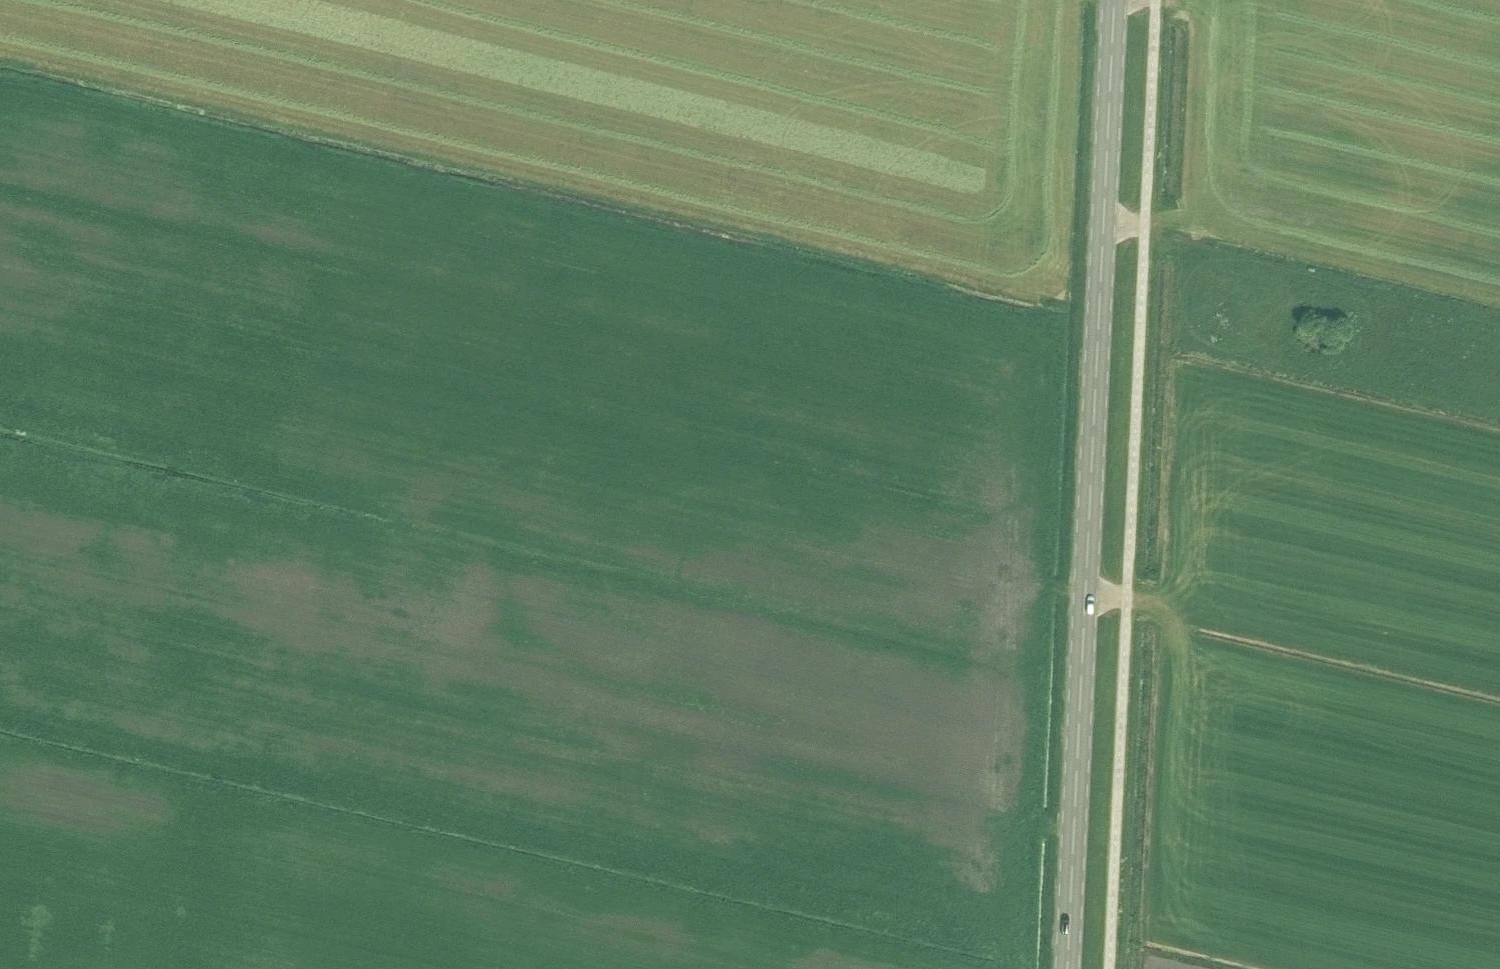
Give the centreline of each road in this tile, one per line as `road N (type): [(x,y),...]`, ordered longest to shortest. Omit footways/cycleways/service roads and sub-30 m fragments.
road 1 (primary): [(1067,968),(1114,0)]

